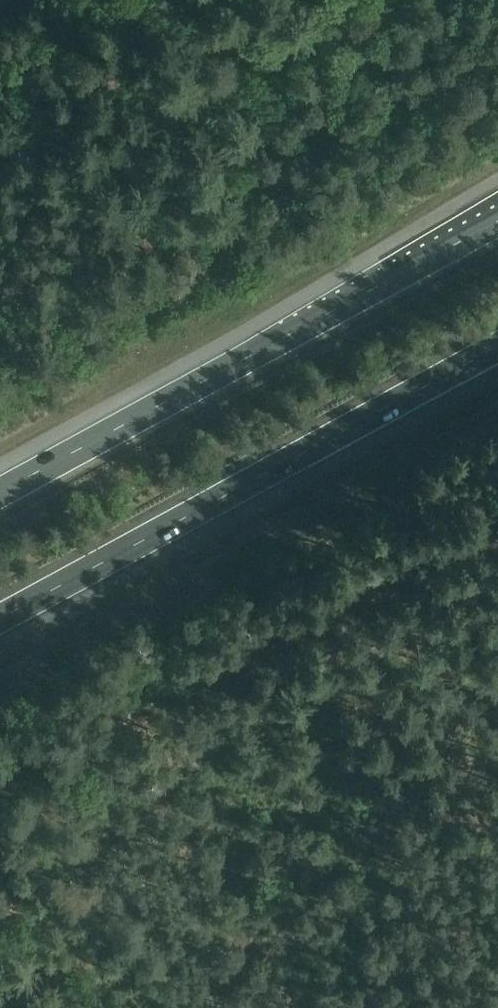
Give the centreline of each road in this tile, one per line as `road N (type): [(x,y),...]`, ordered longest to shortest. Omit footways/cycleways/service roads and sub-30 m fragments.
road 1 (motorway): [(0,624),(497,347)]
road 2 (motorway): [(497,221),(0,491)]
road 3 (track): [(497,547),(417,601),(382,654),(184,774)]
road 4 (track): [(217,1007),(176,805),(184,774)]

